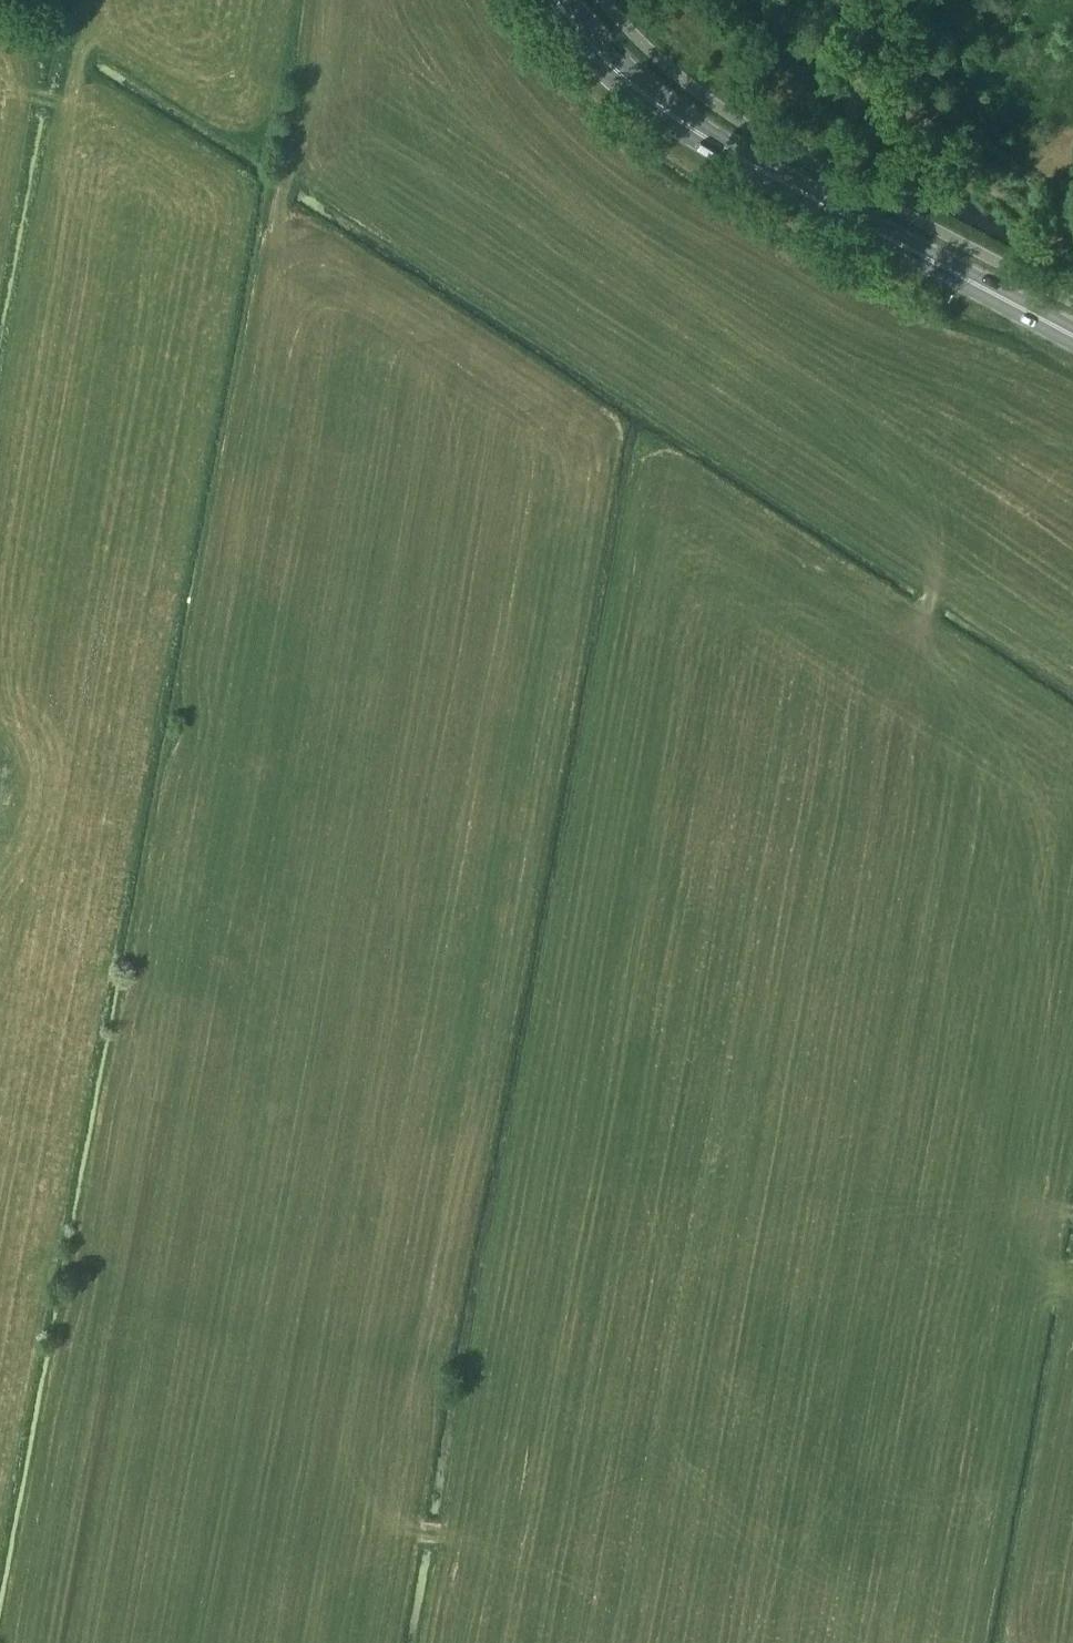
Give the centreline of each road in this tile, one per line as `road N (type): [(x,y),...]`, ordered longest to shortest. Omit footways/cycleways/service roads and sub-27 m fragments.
road 1 (primary): [(1072,332),(727,151),(607,61),(556,0)]

